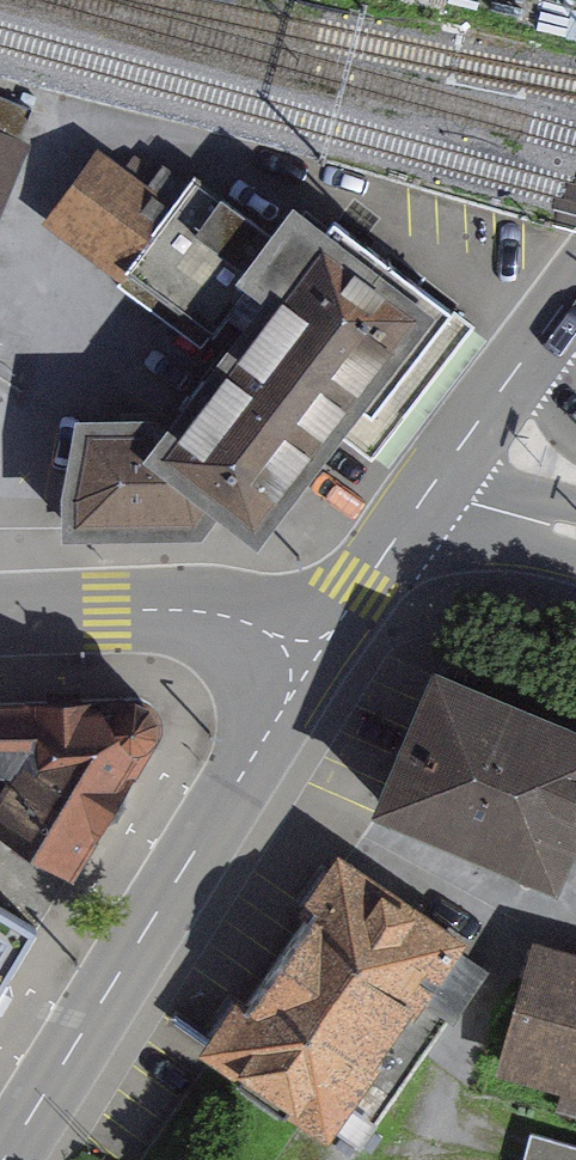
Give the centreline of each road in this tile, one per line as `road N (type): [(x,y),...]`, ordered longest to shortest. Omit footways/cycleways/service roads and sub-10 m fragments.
road 1 (residential): [(316,656),(294,711),(16,1159)]
road 2 (residential): [(0,612),(202,610),(272,631),(316,656)]
road 3 (residential): [(575,289),(437,479)]
road 4 (residential): [(437,479),(316,656)]
road 5 (residential): [(437,479),(474,504),(575,532)]

